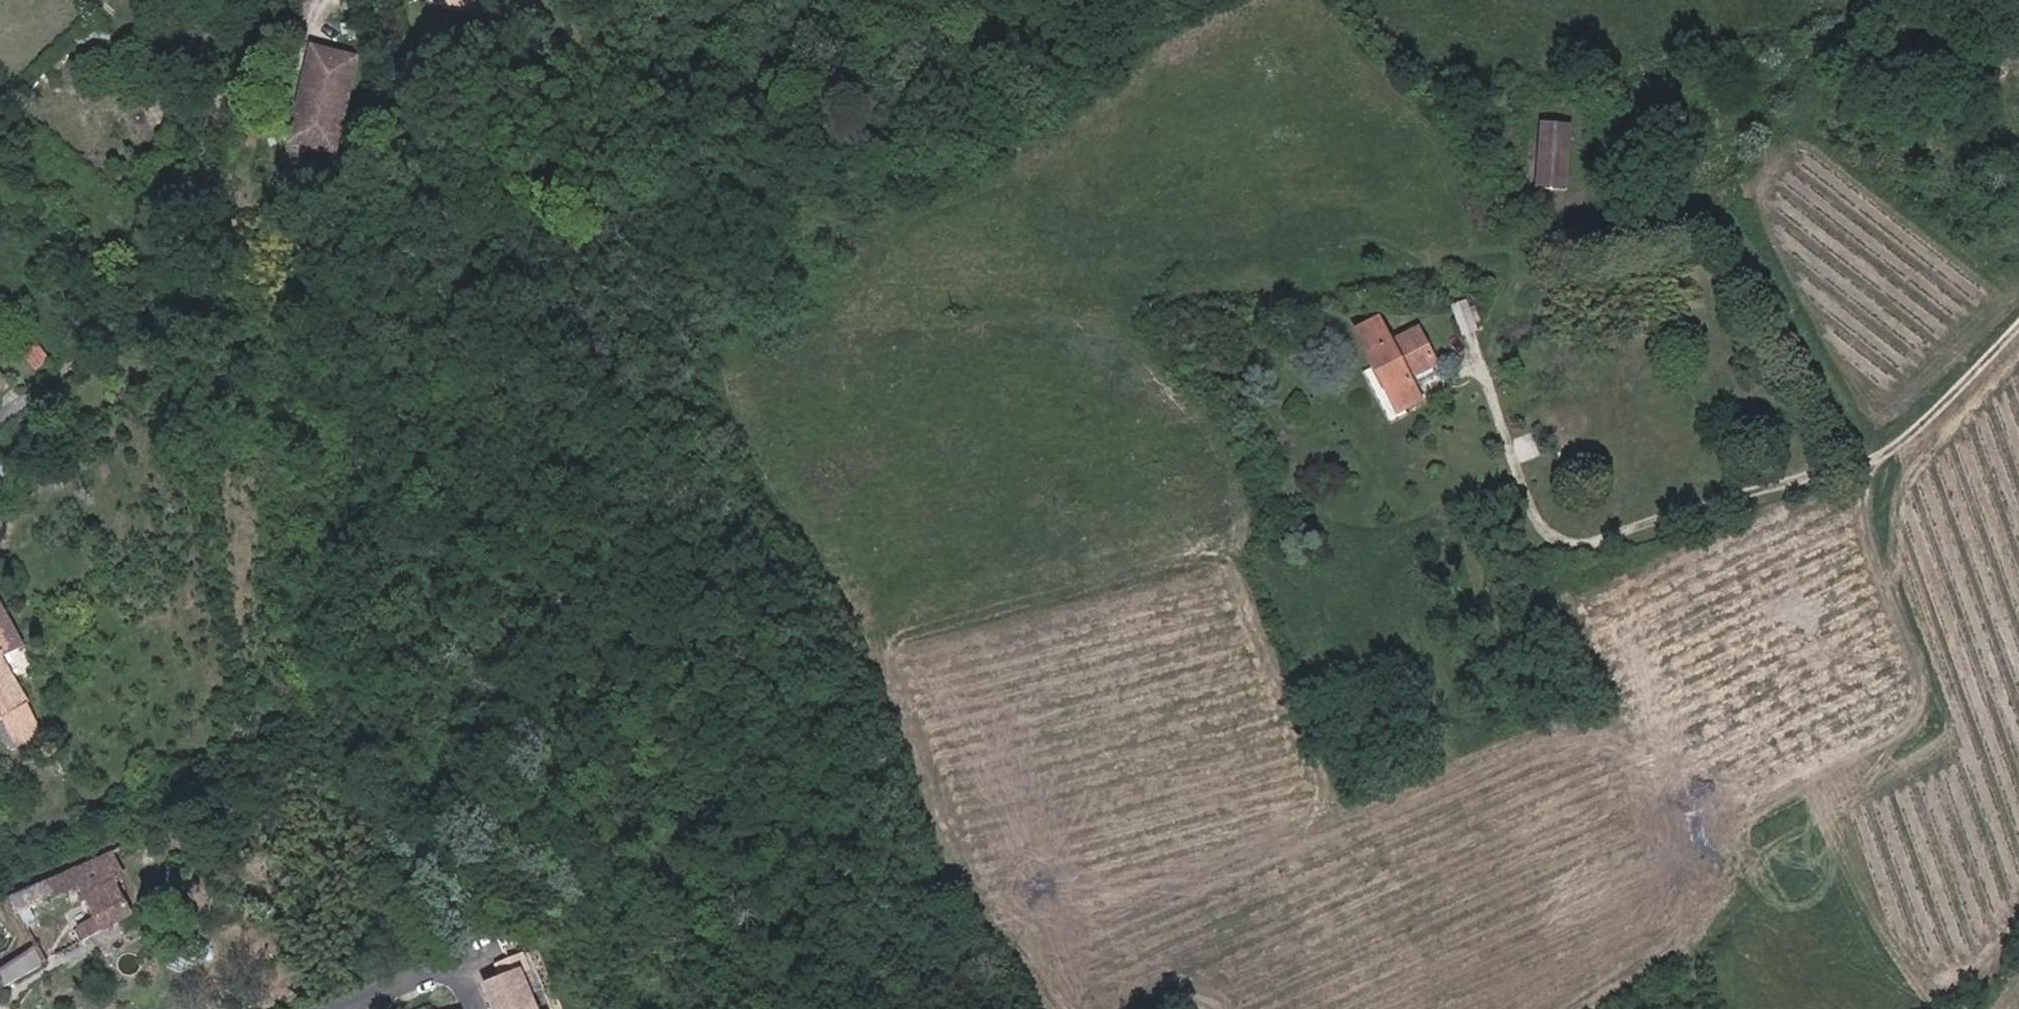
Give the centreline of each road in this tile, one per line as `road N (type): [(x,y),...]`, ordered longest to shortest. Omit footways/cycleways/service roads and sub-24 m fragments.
road 1 (track): [(283,0),(249,46),(197,167),(164,283),(141,317),(96,356)]
road 2 (residential): [(352,1008),(468,965)]

